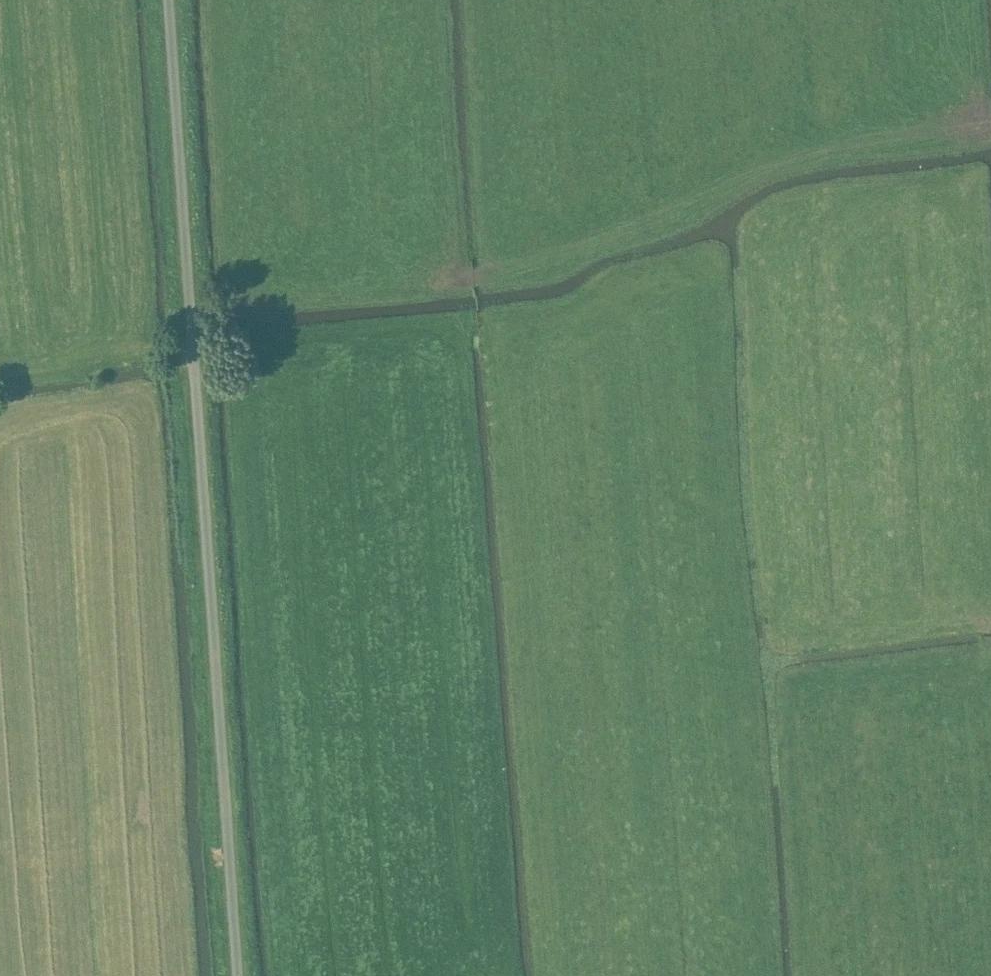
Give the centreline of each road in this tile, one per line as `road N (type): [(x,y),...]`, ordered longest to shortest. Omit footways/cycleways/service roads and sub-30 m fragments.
road 1 (unclassified): [(235,975),(166,0)]

